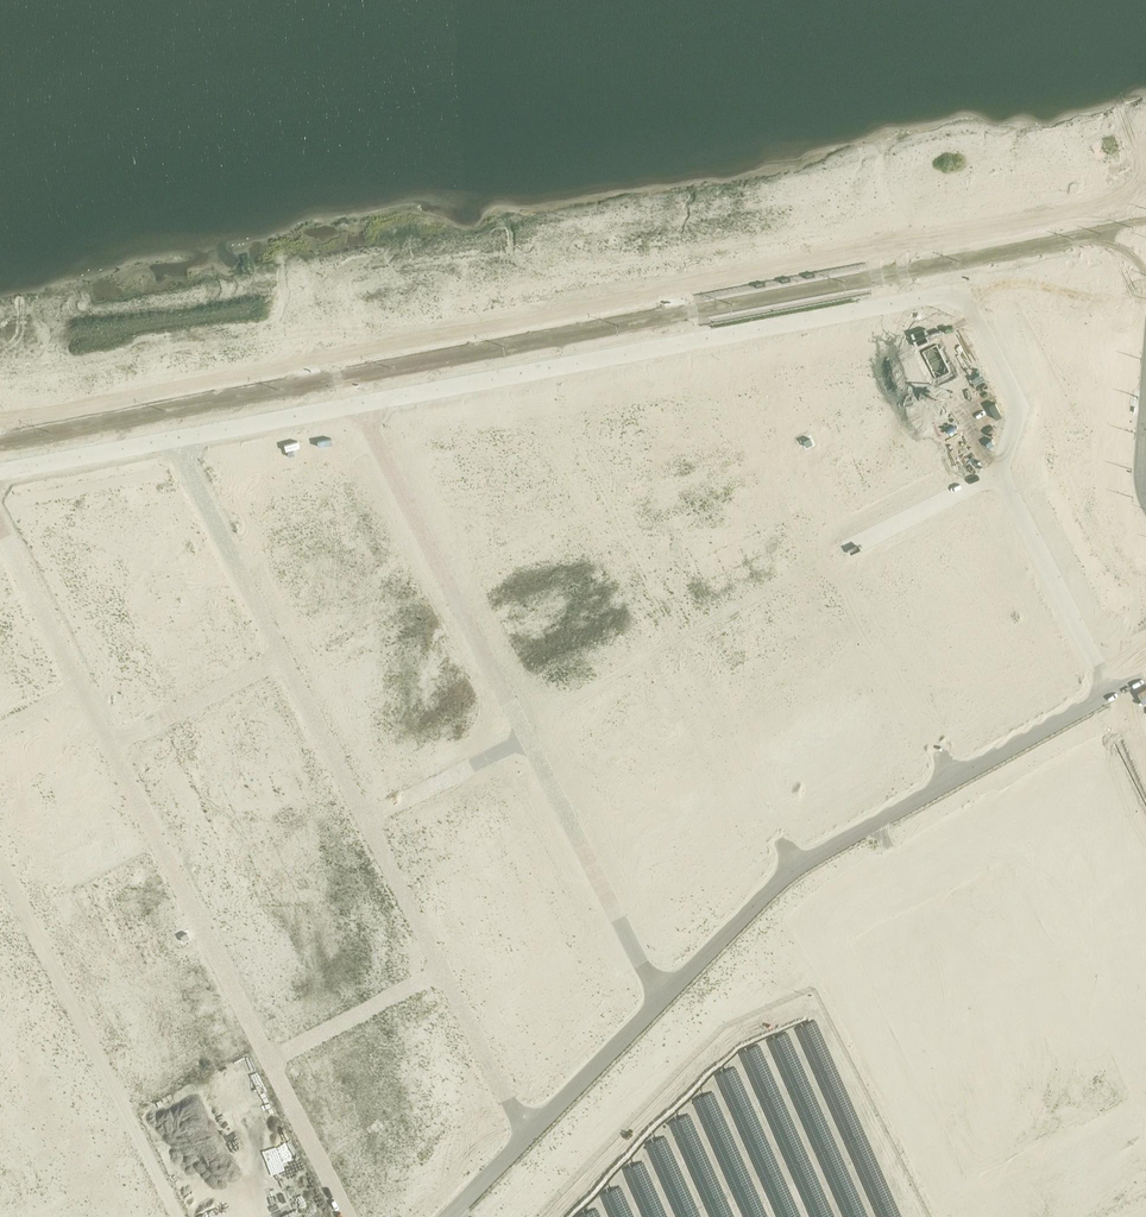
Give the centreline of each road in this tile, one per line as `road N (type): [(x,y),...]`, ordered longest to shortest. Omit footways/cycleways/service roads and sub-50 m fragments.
road 1 (residential): [(0,524),(350,1216)]
road 2 (residential): [(181,447),(529,1138)]
road 3 (residential): [(370,413),(661,1001)]
road 4 (residential): [(554,381),(796,867)]
road 5 (residential): [(739,348),(949,782)]
road 6 (residential): [(965,295),(1019,409),(1000,472),(1107,696)]
road 7 (residential): [(0,930),(158,1216)]
road 8 (tertiary): [(965,295),(739,348)]
road 9 (tertiary): [(370,413),(181,447)]
road 10 (tertiary): [(529,1138),(661,1001)]
road 11 (tertiary): [(661,1001),(796,867)]
road 12 (tertiary): [(739,348),(554,381)]
road 13 (tertiary): [(554,381),(370,413)]
road 14 (tertiary): [(181,447),(0,479)]
road 15 (tertiary): [(1145,275),(965,295)]
road 16 (tertiary): [(949,782),(1107,696)]
road 17 (tertiary): [(796,867),(949,782)]

